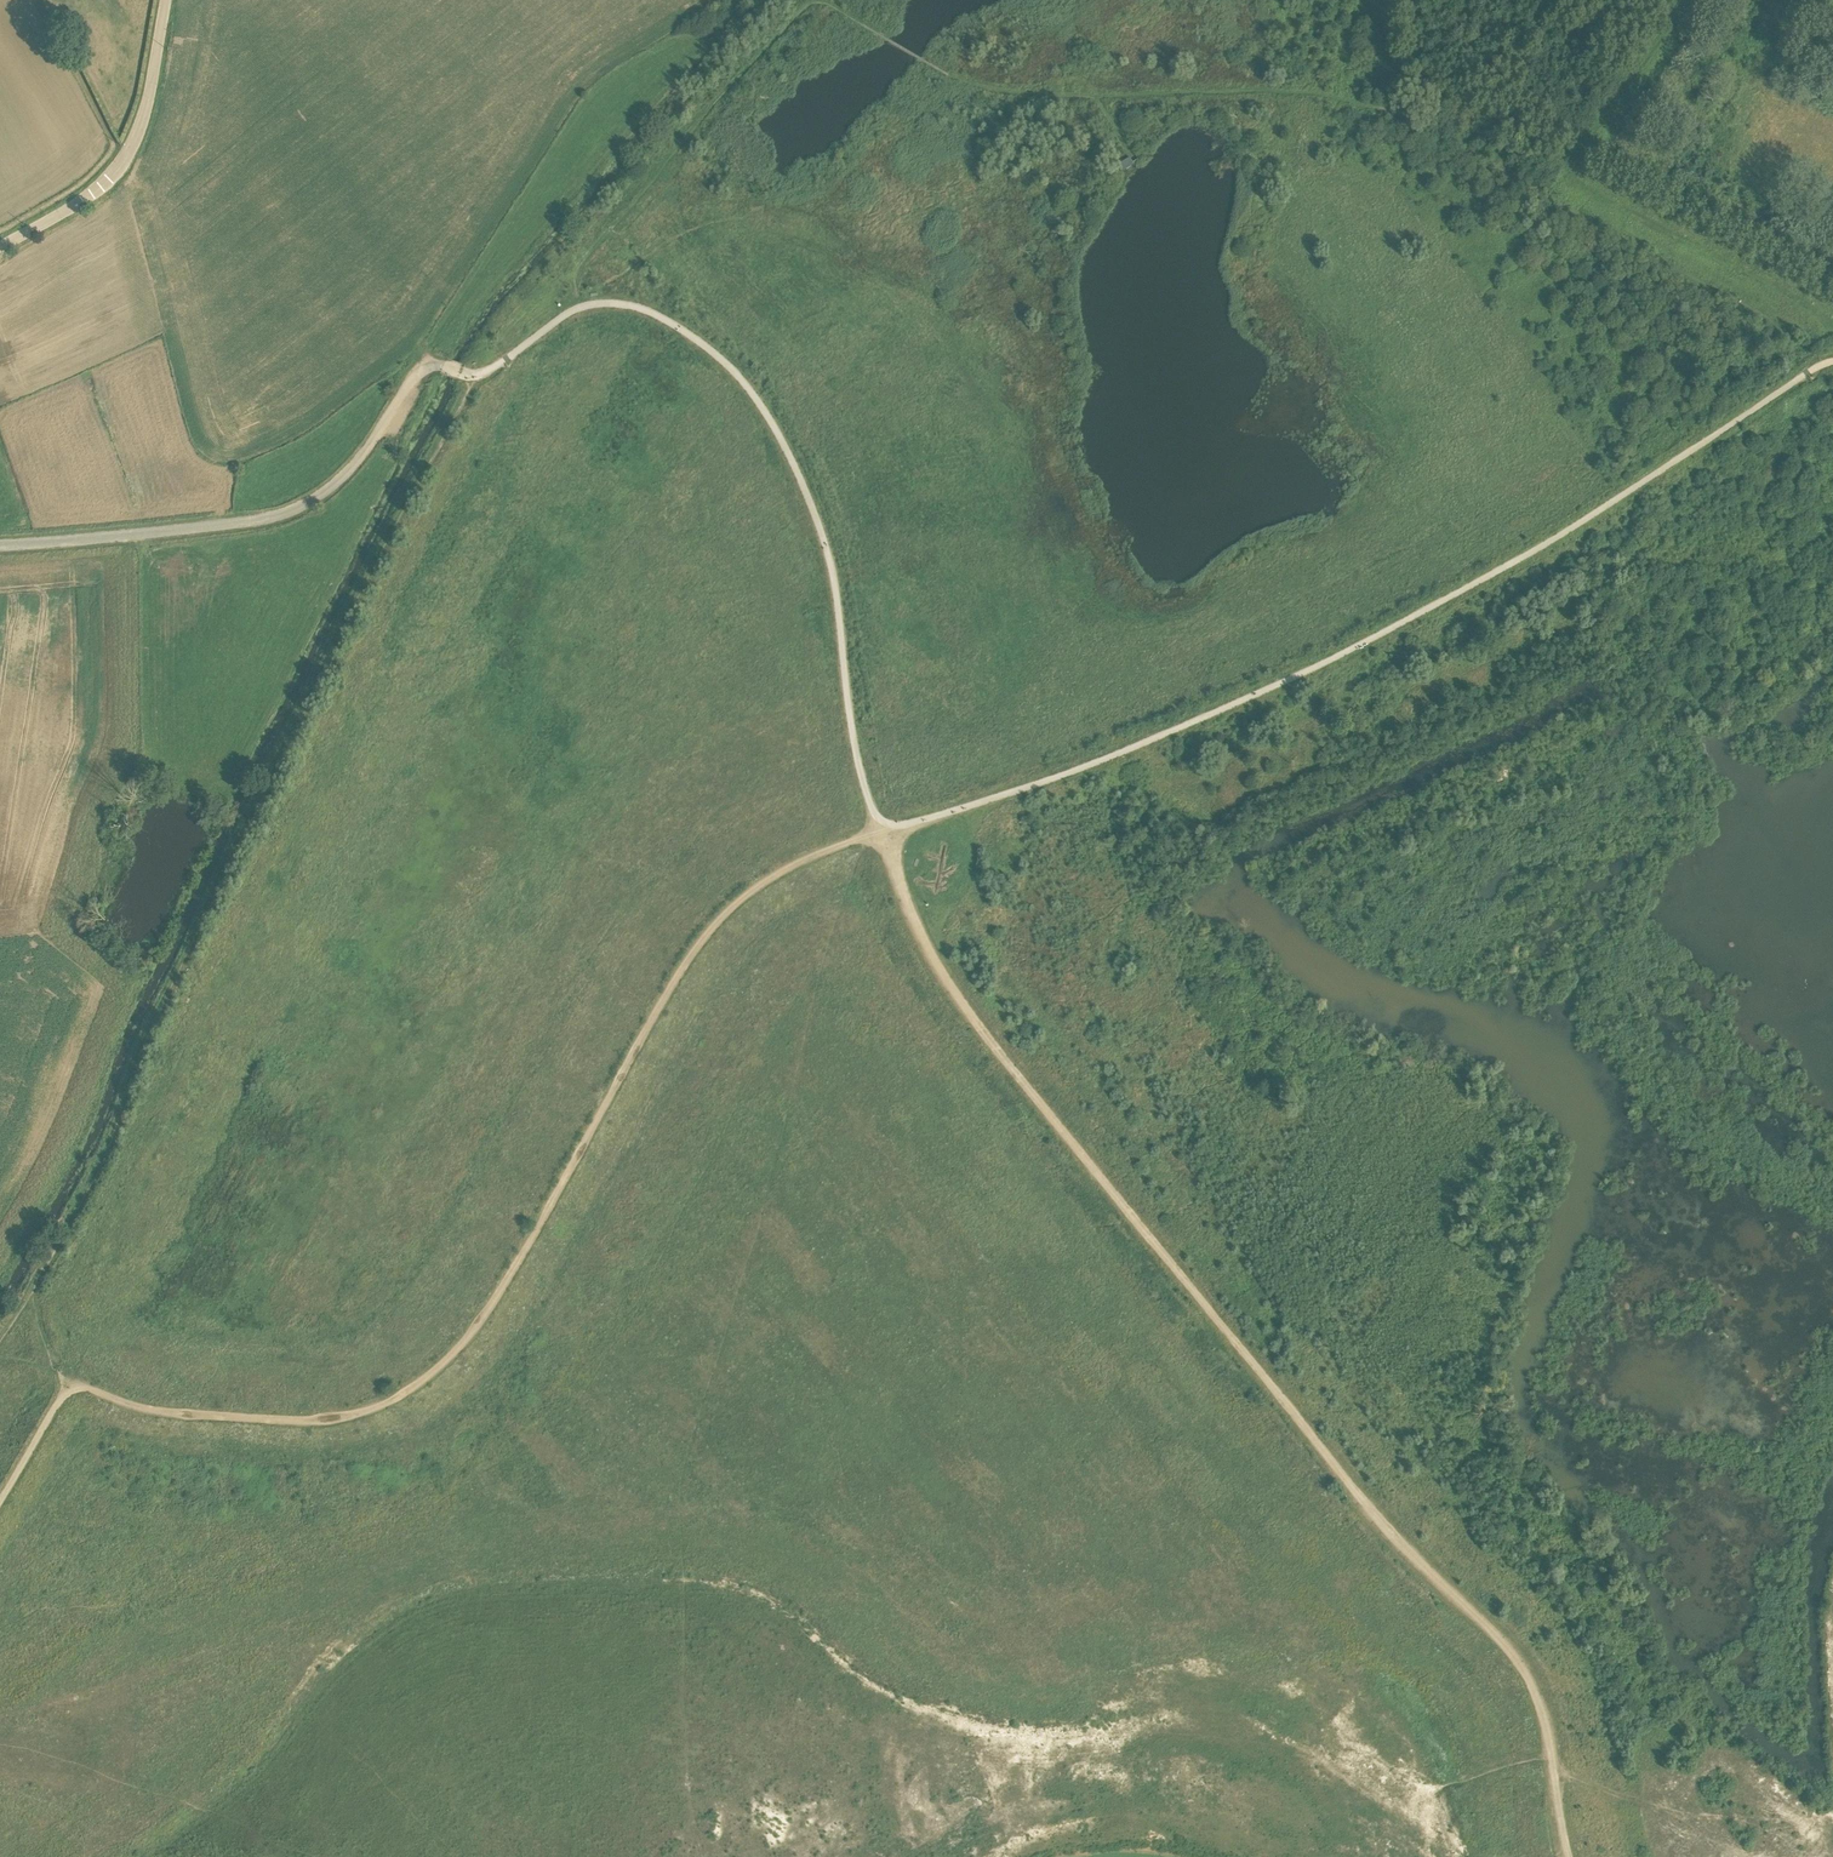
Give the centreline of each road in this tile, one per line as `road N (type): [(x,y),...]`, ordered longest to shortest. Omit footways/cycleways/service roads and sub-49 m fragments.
road 1 (track): [(880,834),(940,977),(1364,1507),(1528,1675),(1547,1722),(1565,1856)]
road 2 (track): [(880,834),(747,892),(692,951),(497,1297),(454,1356),(400,1399),(356,1418),(304,1426),(136,1408),(70,1387)]
road 3 (track): [(478,373),(360,597),(193,941),(113,1141),(30,1293)]
road 4 (track): [(1771,398),(1514,565),(1305,674),(1095,765),(880,834)]
road 5 (track): [(577,308),(638,307),(669,321),(740,376),(780,434),(833,576),(849,718),(880,834)]
road 6 (unclassified): [(461,371),(442,364),(411,379),(344,473),(276,517),(0,544)]
road 7 (unclassified): [(0,247),(72,208),(127,159),(149,99),(166,0)]
road 8 (track): [(70,1387),(0,1500)]

